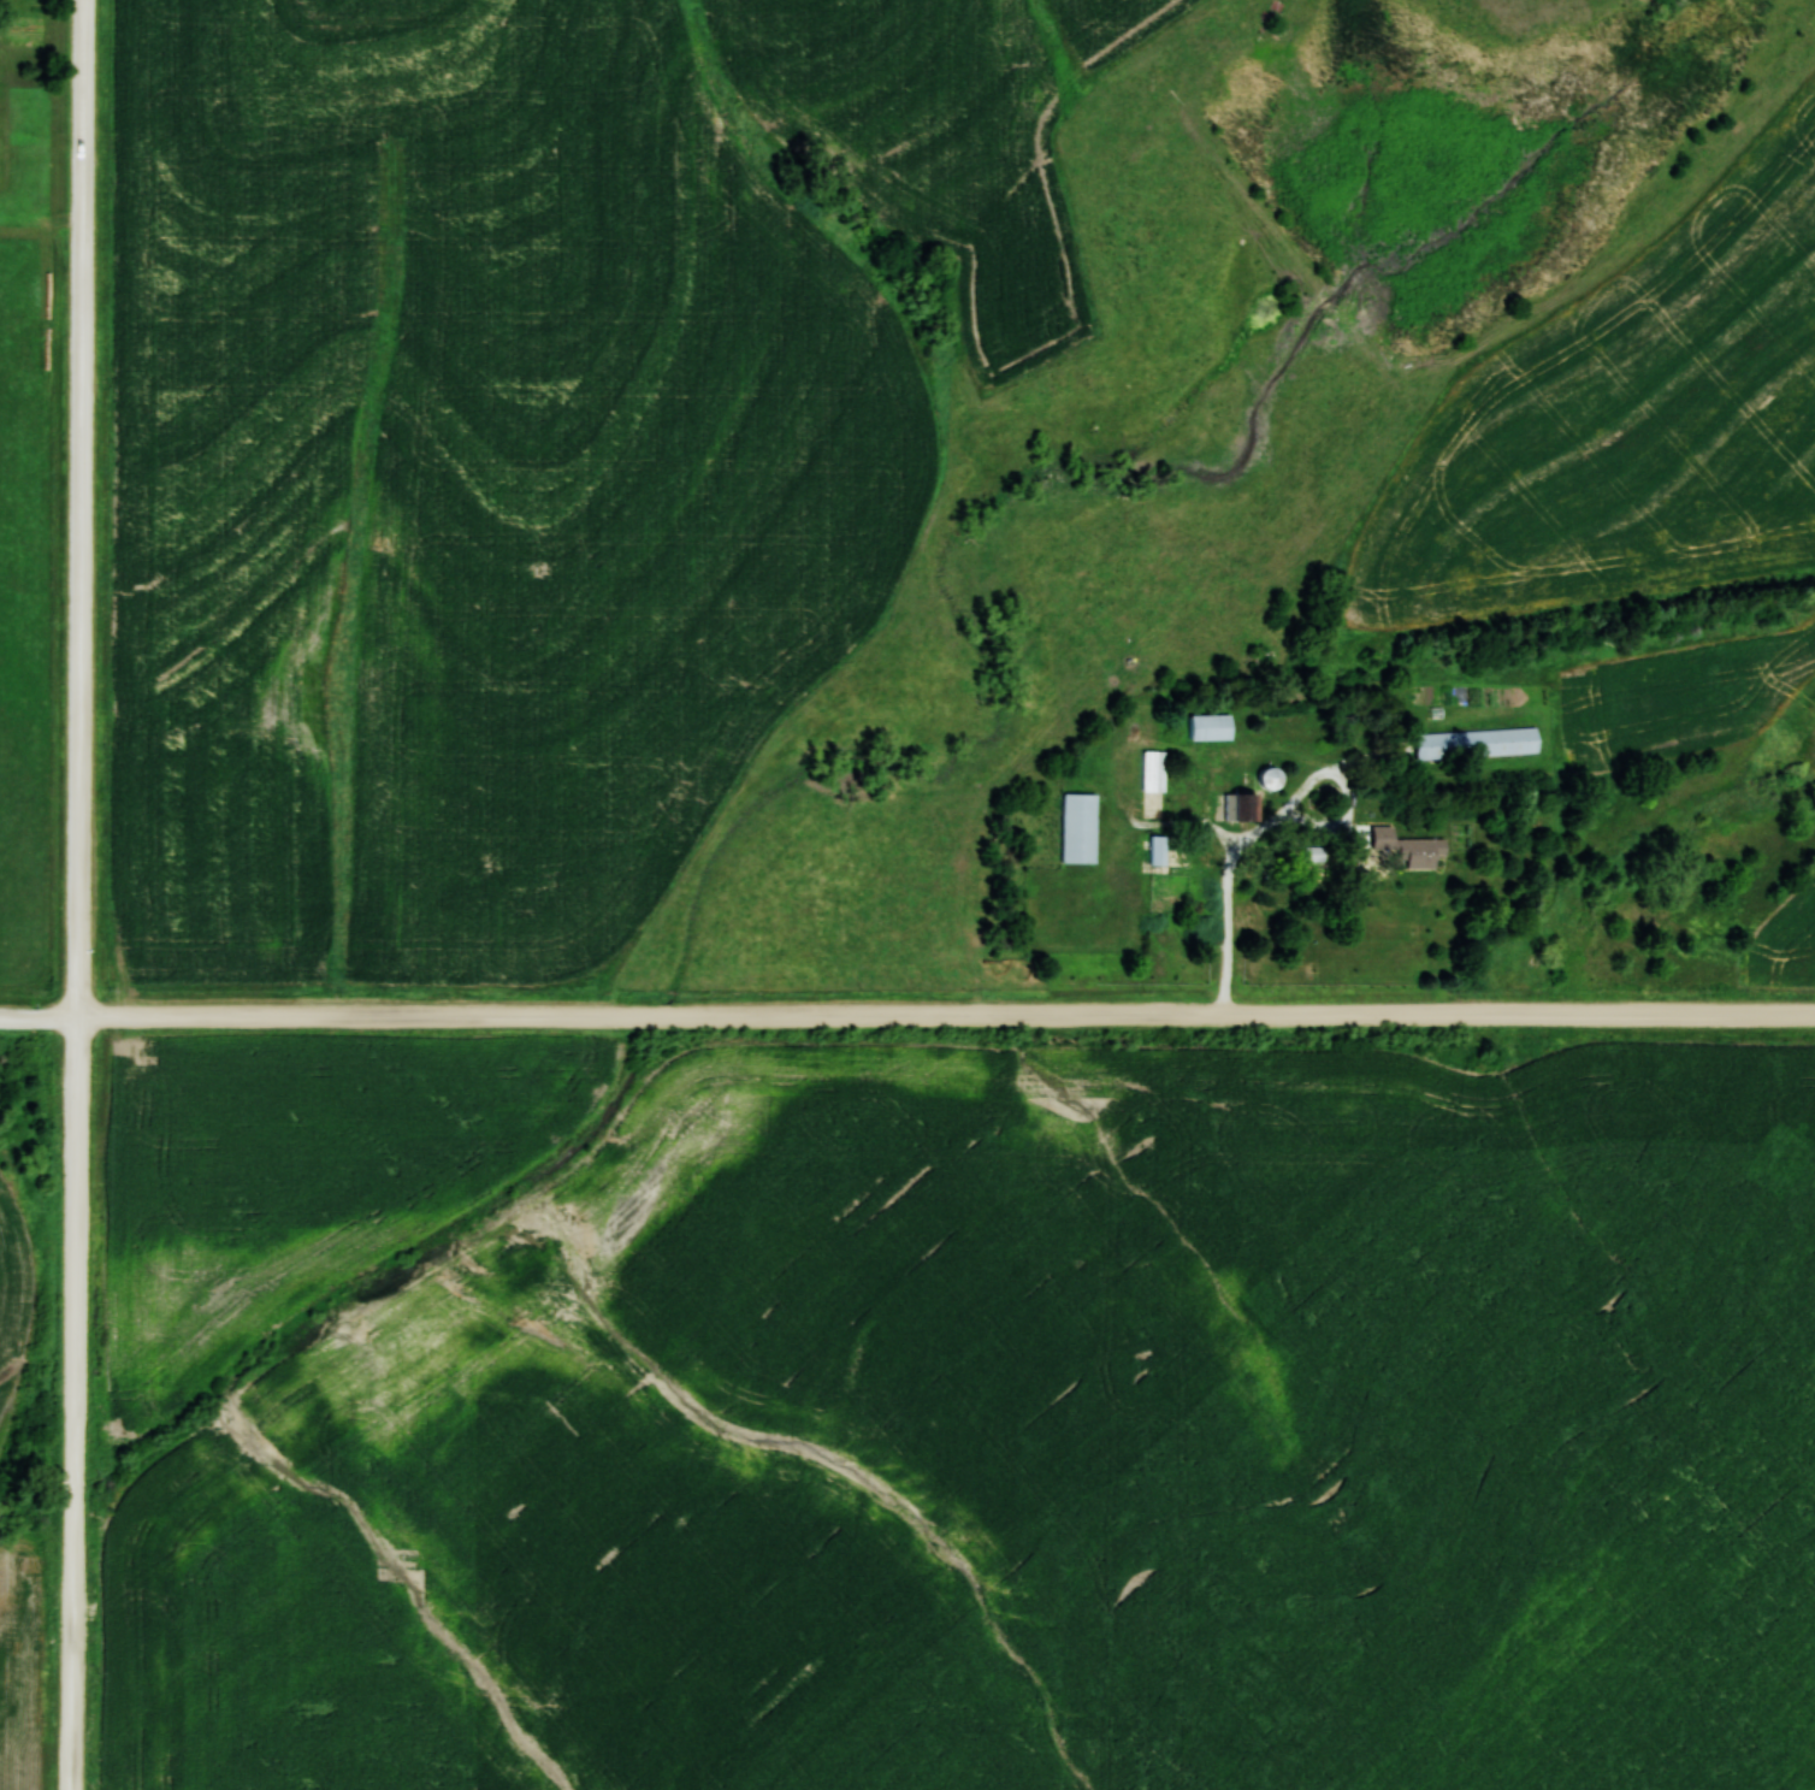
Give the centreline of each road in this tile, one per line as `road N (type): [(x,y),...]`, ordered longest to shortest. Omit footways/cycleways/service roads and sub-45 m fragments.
road 1 (residential): [(0,1017),(1814,1018)]
road 2 (residential): [(72,1789),(84,0)]

